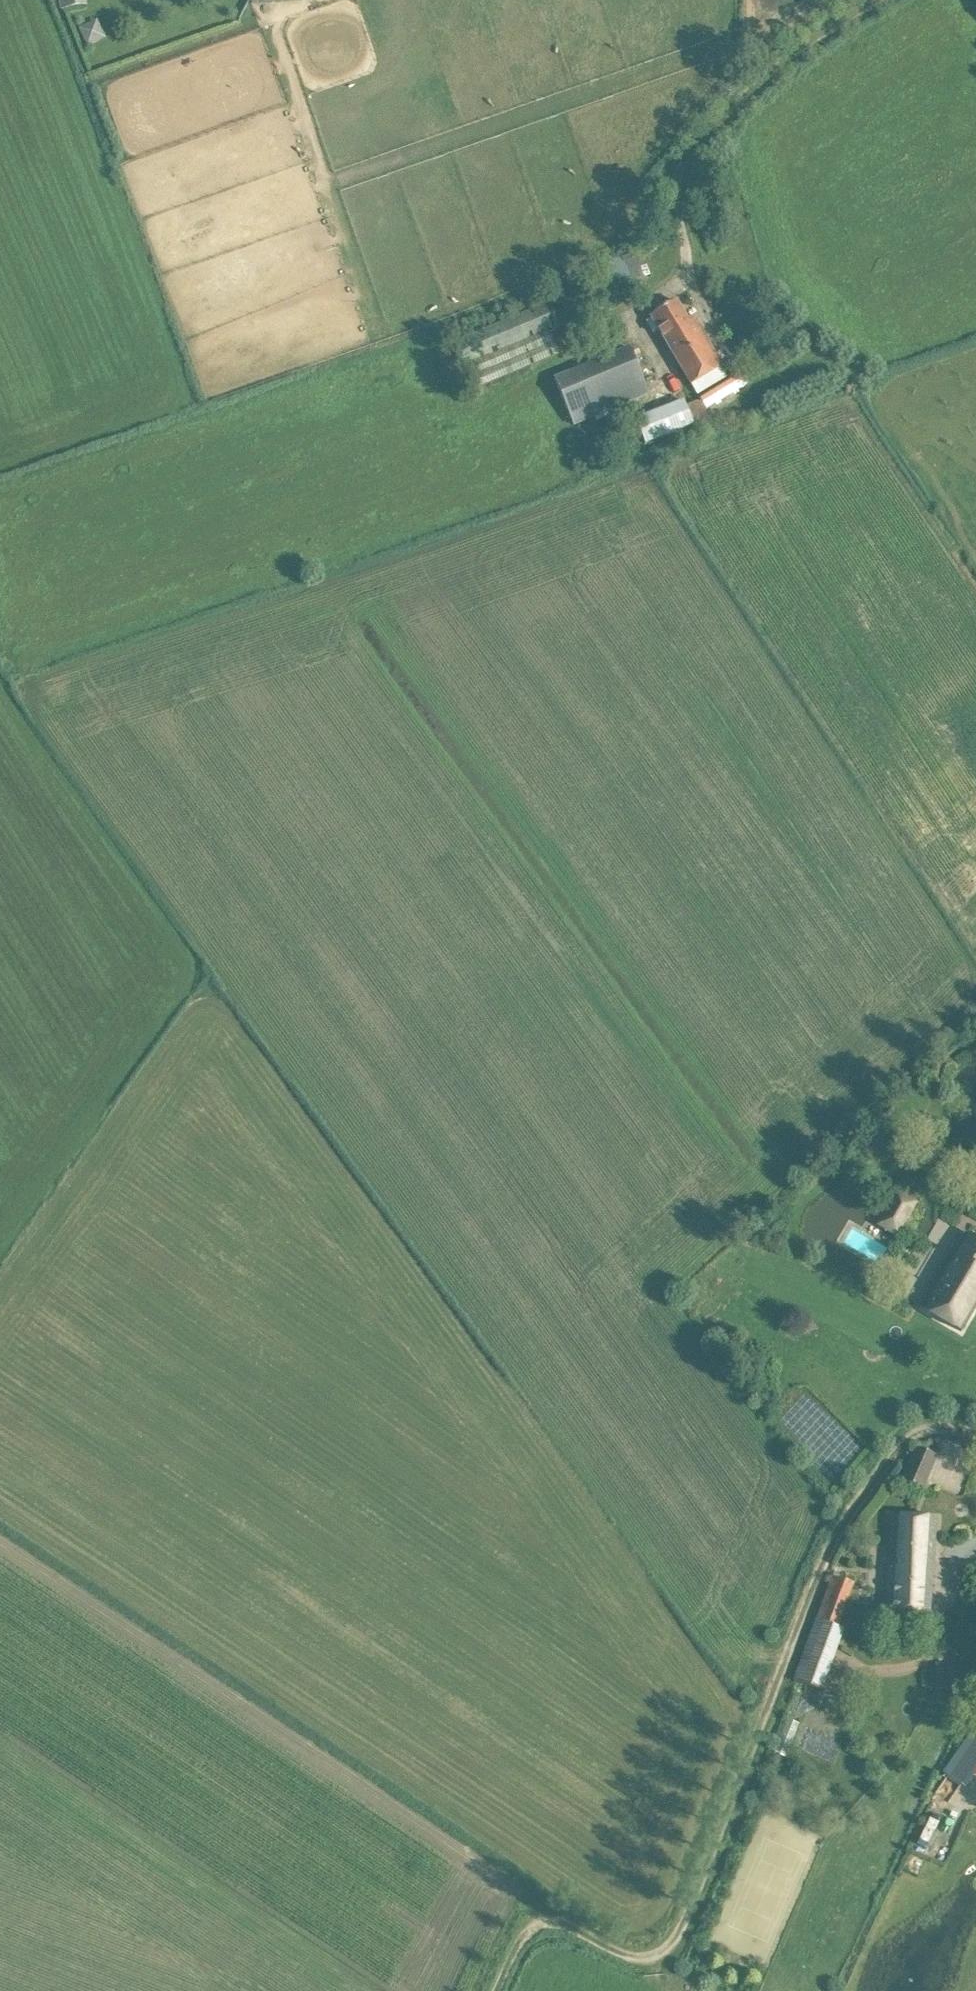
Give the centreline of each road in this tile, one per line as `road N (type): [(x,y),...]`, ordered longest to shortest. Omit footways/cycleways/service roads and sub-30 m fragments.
road 1 (track): [(975,1429),(915,1432),(823,1566),(680,1937),(639,1960),(570,1923),(547,1921),(527,1933),(497,1990)]
road 2 (track): [(873,0),(768,72),(697,145),(675,186)]

